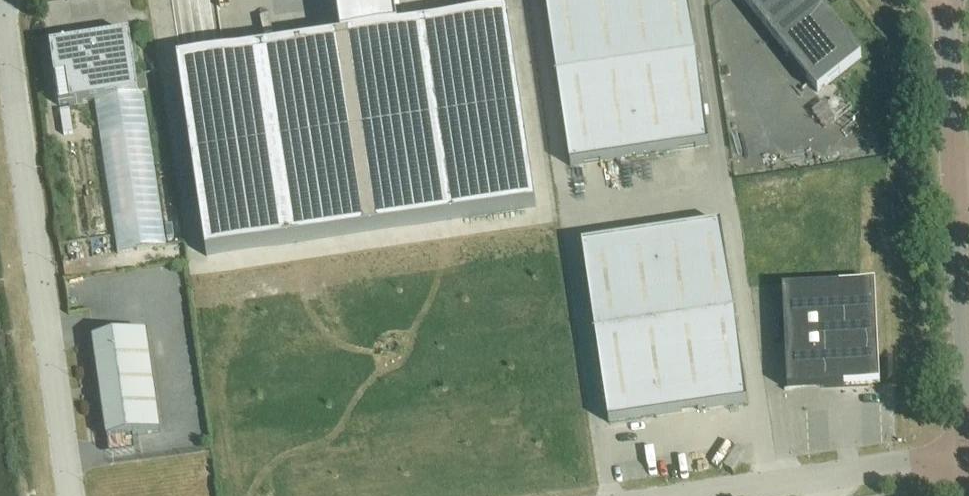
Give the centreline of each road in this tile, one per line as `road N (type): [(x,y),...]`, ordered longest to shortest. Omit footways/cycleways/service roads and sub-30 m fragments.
road 1 (unclassified): [(6,0),(4,32),(71,495)]
road 2 (unclassified): [(694,495),(968,455)]
road 3 (unclassified): [(968,455),(957,185)]
road 4 (unclassified): [(957,185),(948,11)]

